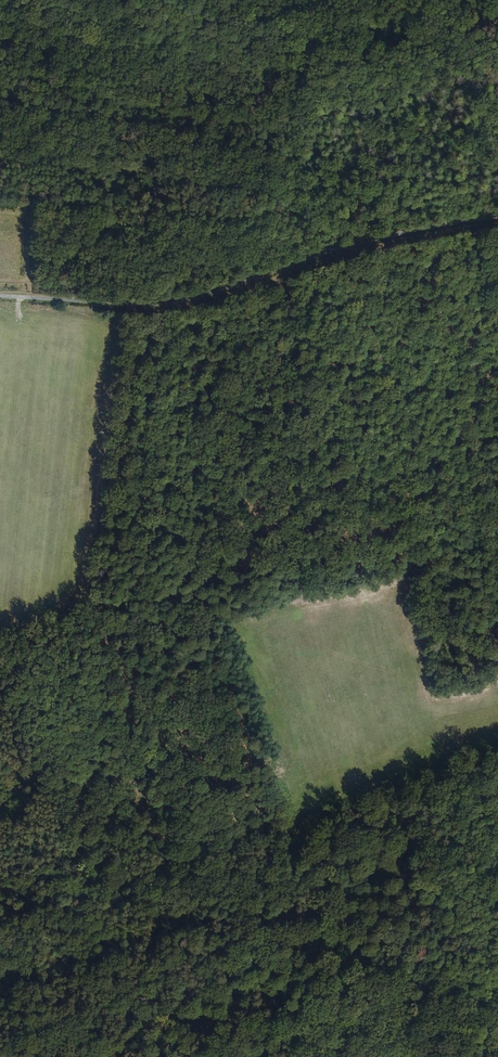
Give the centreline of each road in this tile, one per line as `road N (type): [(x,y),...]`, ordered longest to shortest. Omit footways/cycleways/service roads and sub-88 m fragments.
road 1 (unclassified): [(497,222),(356,251),(156,311),(0,297)]

